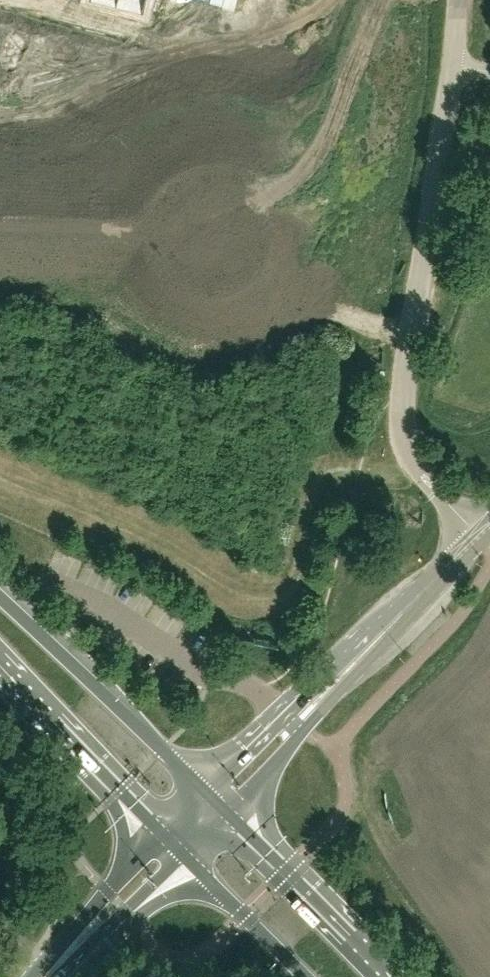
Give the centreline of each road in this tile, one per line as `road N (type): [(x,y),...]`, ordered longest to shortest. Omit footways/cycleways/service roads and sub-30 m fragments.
road 1 (unclassified): [(480,537),(415,463),(403,428),(452,69)]
road 2 (primary): [(204,790),(0,597)]
road 3 (tertiary): [(295,719),(480,537)]
road 4 (primary): [(0,667),(162,833)]
road 5 (primary): [(387,976),(229,815)]
road 6 (primary): [(162,833),(40,976)]
road 7 (primary): [(62,976),(186,857)]
road 8 (primary): [(186,857),(306,976)]
road 9 (residential): [(7,0),(169,41)]

